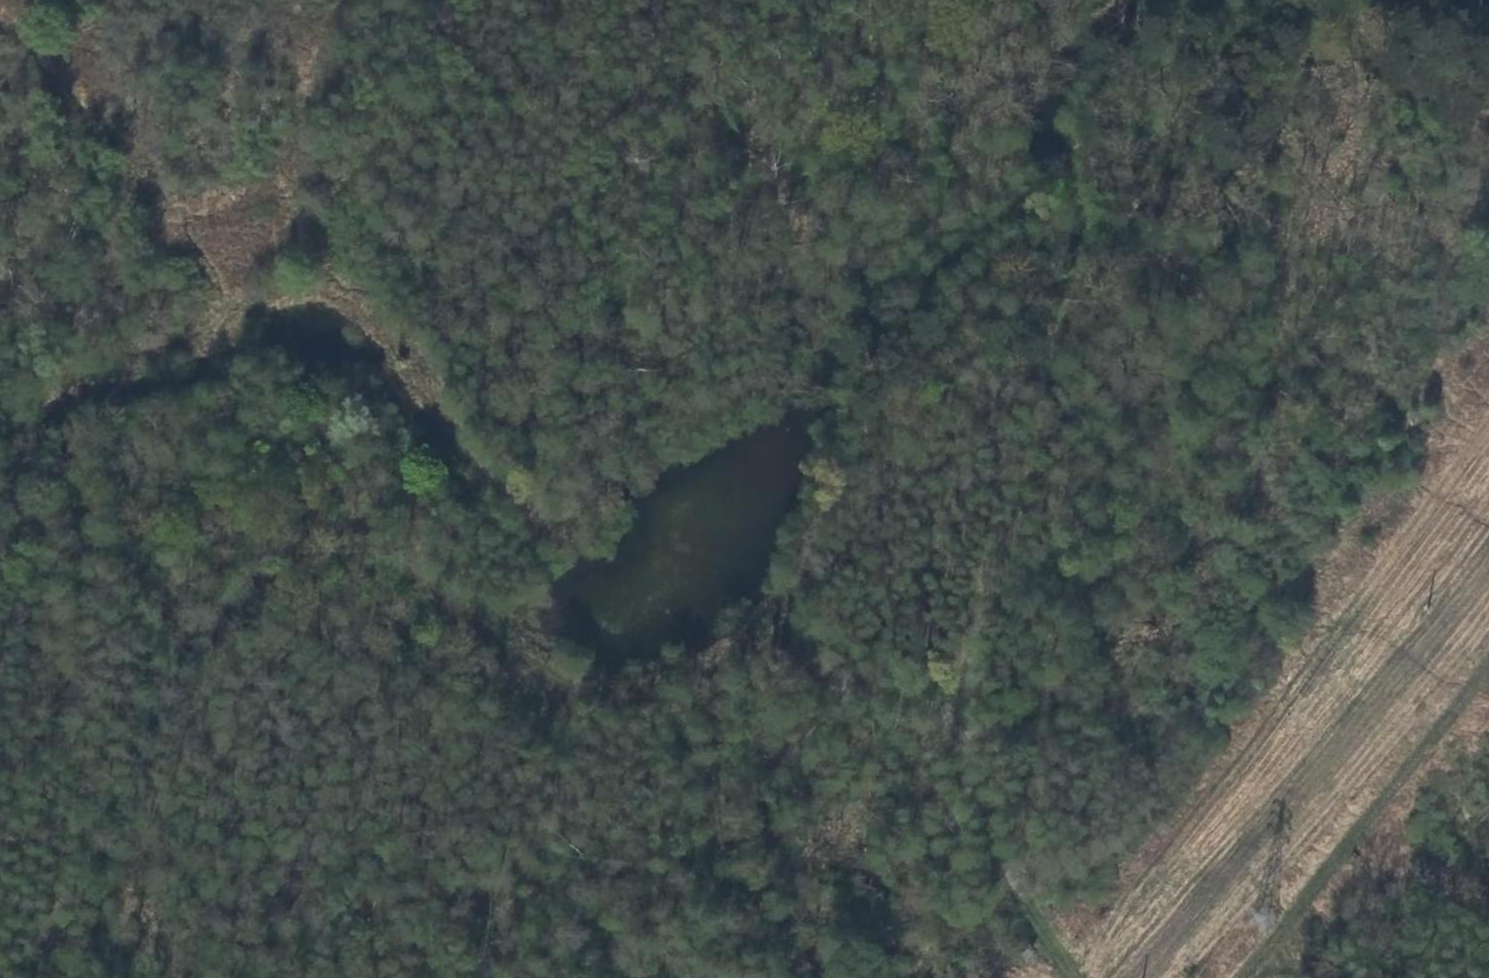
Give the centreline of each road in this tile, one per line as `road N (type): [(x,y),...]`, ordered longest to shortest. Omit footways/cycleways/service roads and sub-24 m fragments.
road 1 (track): [(1075,977),(998,869)]

